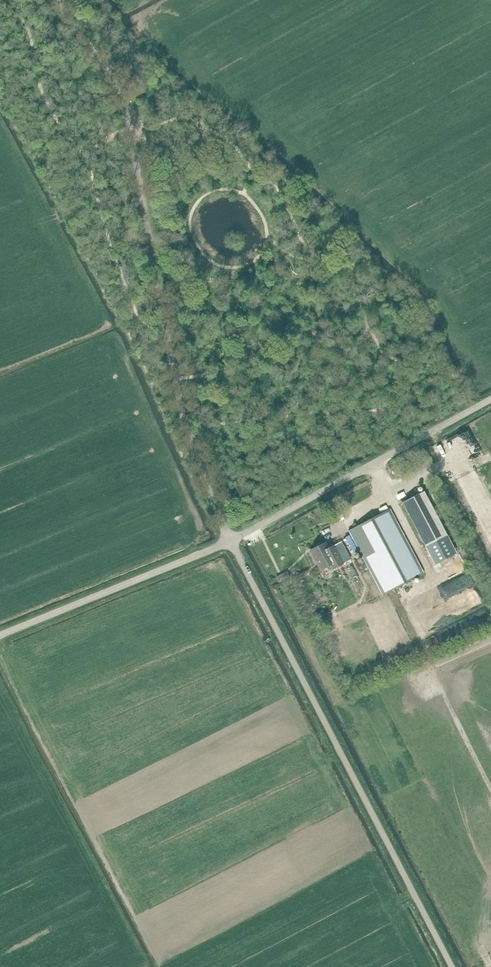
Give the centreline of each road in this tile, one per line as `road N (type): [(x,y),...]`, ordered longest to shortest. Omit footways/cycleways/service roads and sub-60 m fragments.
road 1 (unclassified): [(230,541),(184,423),(122,99),(57,0)]
road 2 (unclassified): [(452,966),(230,541)]
road 3 (unclassified): [(230,541),(490,399)]
road 4 (unclassified): [(0,636),(230,541)]

